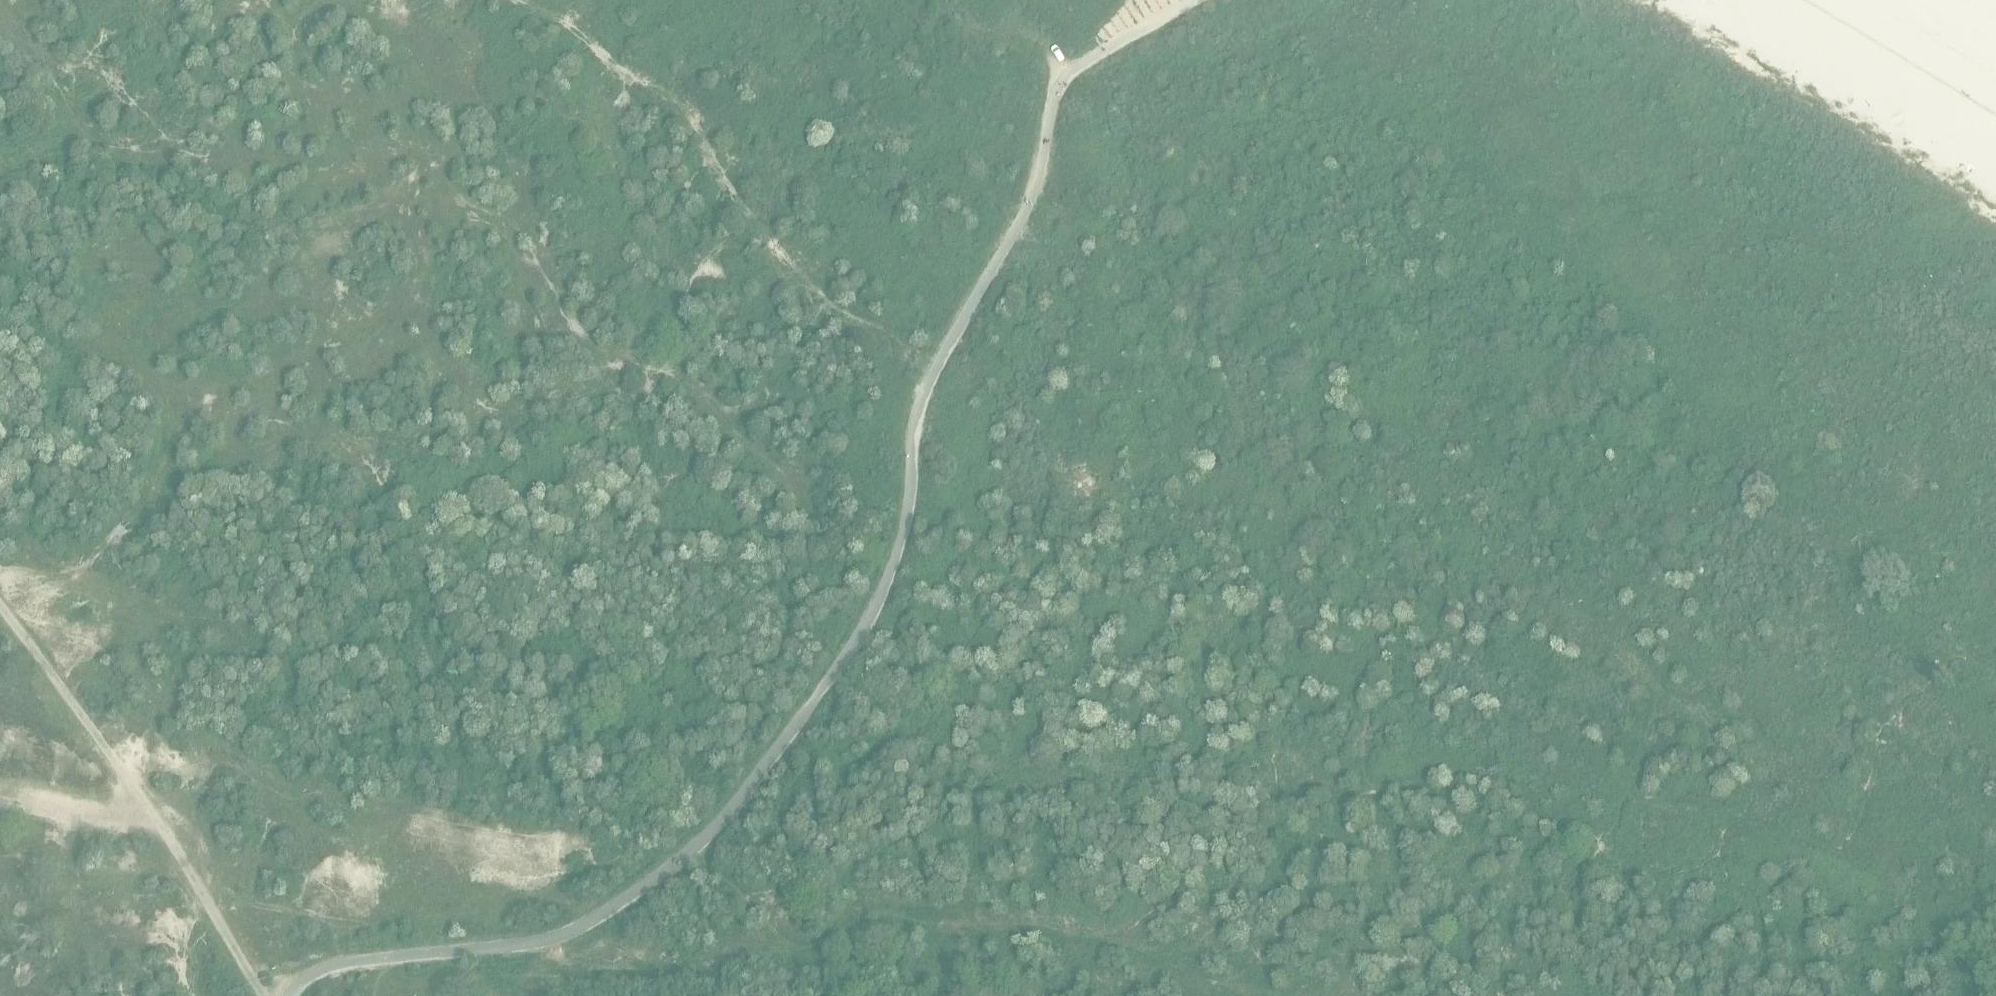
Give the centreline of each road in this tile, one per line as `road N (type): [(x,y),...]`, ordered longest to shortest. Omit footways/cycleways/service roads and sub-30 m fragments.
road 1 (track): [(0,602),(158,818)]
road 2 (track): [(158,818),(256,981)]

